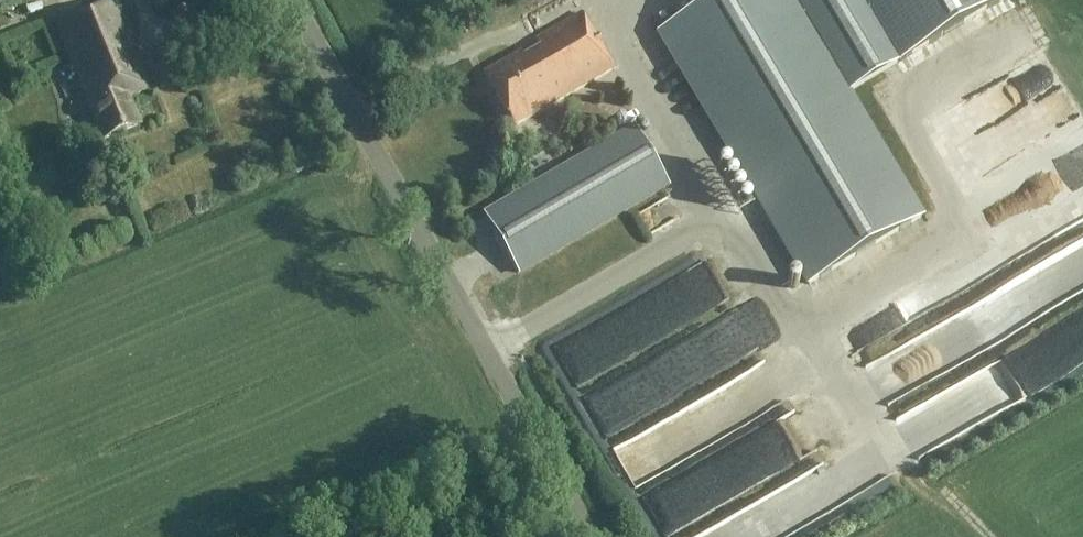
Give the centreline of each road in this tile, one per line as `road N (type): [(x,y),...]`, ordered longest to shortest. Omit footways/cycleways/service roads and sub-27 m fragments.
road 1 (unclassified): [(588,536),(290,0)]

